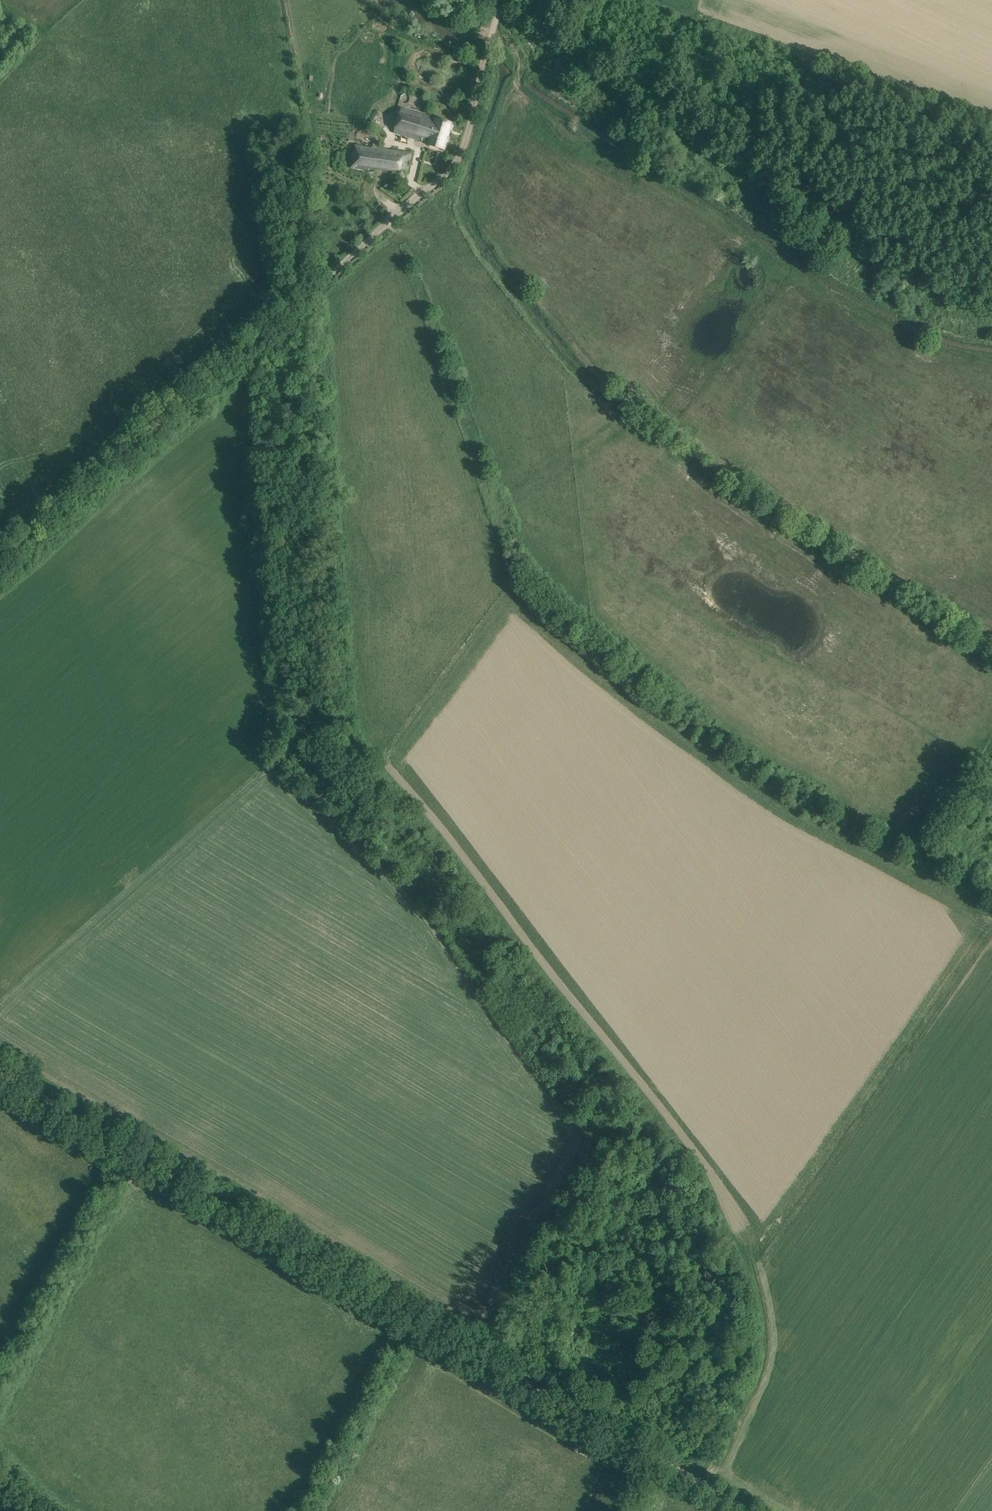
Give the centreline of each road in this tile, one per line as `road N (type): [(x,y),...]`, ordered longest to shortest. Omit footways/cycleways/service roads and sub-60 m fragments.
road 1 (track): [(0,1075),(749,1510)]
road 2 (track): [(0,558),(458,161),(489,43),(414,0)]

